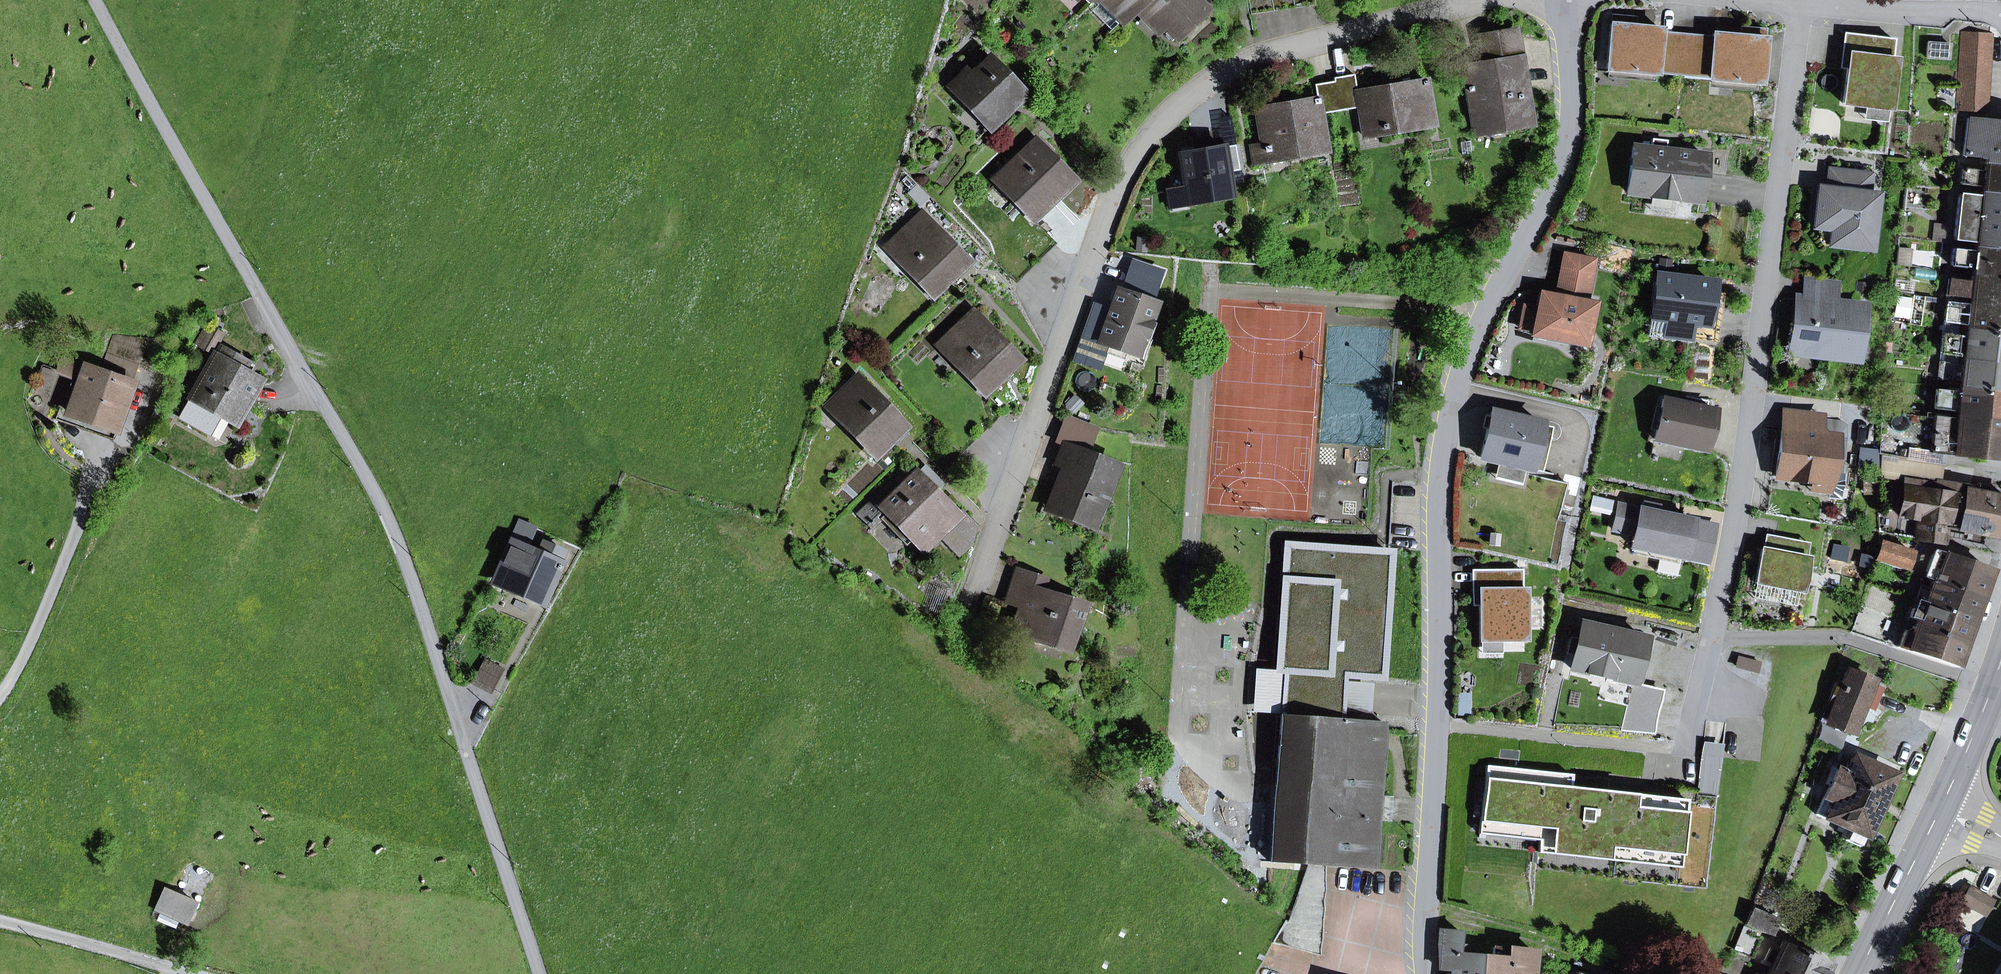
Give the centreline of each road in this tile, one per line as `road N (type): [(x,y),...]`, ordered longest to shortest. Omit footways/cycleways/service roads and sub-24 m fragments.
road 1 (unclassified): [(540,973),(382,504),(95,0)]
road 2 (residential): [(1425,973),(1444,450),(1483,310),(1565,162),(1572,77),(1563,0)]
road 3 (residential): [(1487,0),(1256,58),(1206,82),(1141,148),(1110,197),(959,637)]
road 4 (residential): [(1801,3),(1745,466),(1685,752)]
road 5 (residential): [(2000,16),(1801,3)]
road 6 (residential): [(0,922),(192,973)]
road 7 (primary): [(1939,809),(1857,973)]
road 8 (primary): [(2000,655),(1939,809)]

